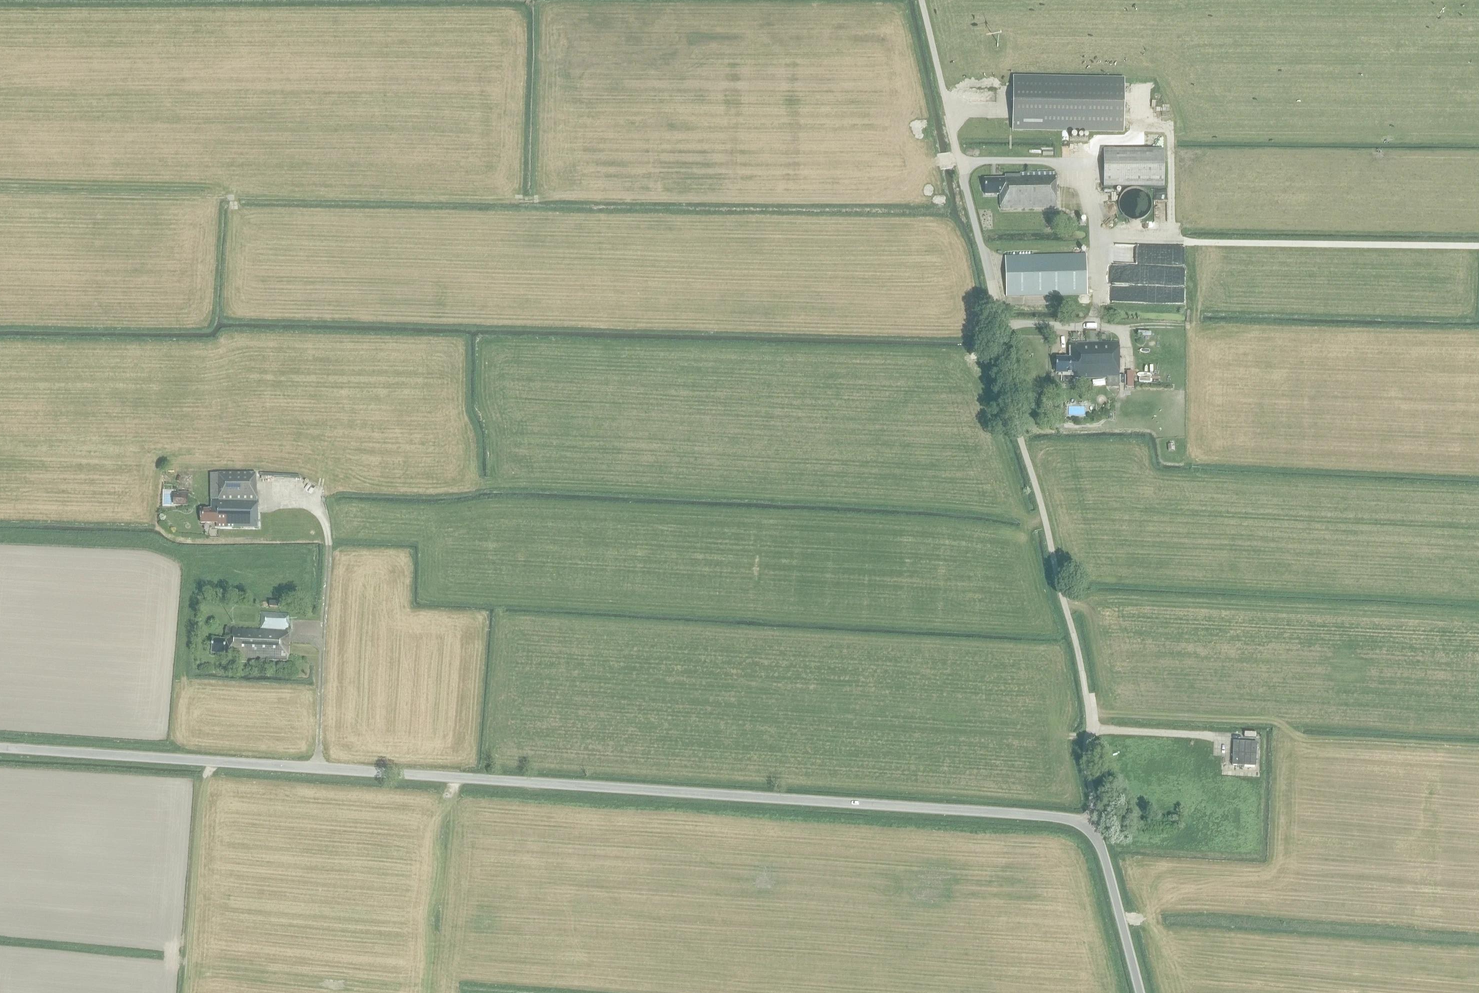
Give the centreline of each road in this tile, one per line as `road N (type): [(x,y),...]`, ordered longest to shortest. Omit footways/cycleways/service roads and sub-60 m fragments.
road 1 (tertiary): [(1139,992),(1104,856),(1075,820),(0,748)]

